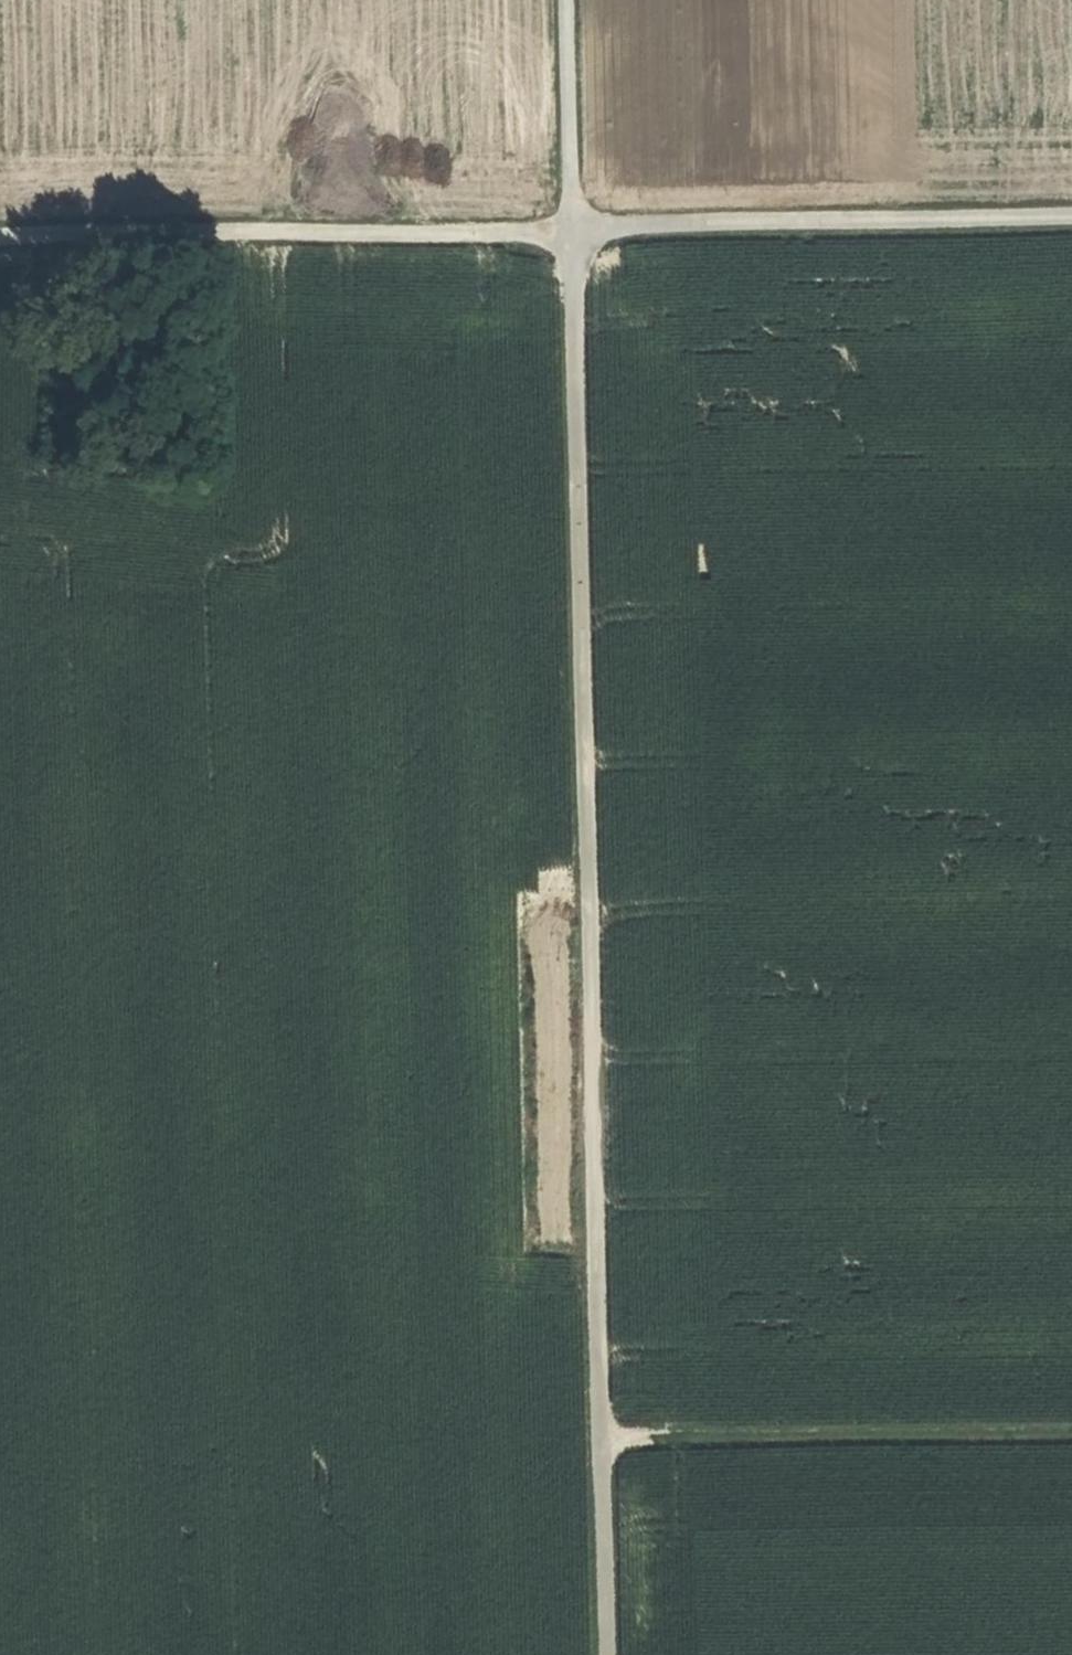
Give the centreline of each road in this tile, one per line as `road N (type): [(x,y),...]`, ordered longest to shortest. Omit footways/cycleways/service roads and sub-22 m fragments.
road 1 (track): [(600,1444),(573,237)]
road 2 (track): [(0,240),(573,237)]
road 3 (track): [(573,237),(1071,222)]
road 4 (track): [(600,1444),(1071,1432)]
road 5 (track): [(573,237),(568,0)]
road 6 (track): [(606,1654),(600,1444)]

